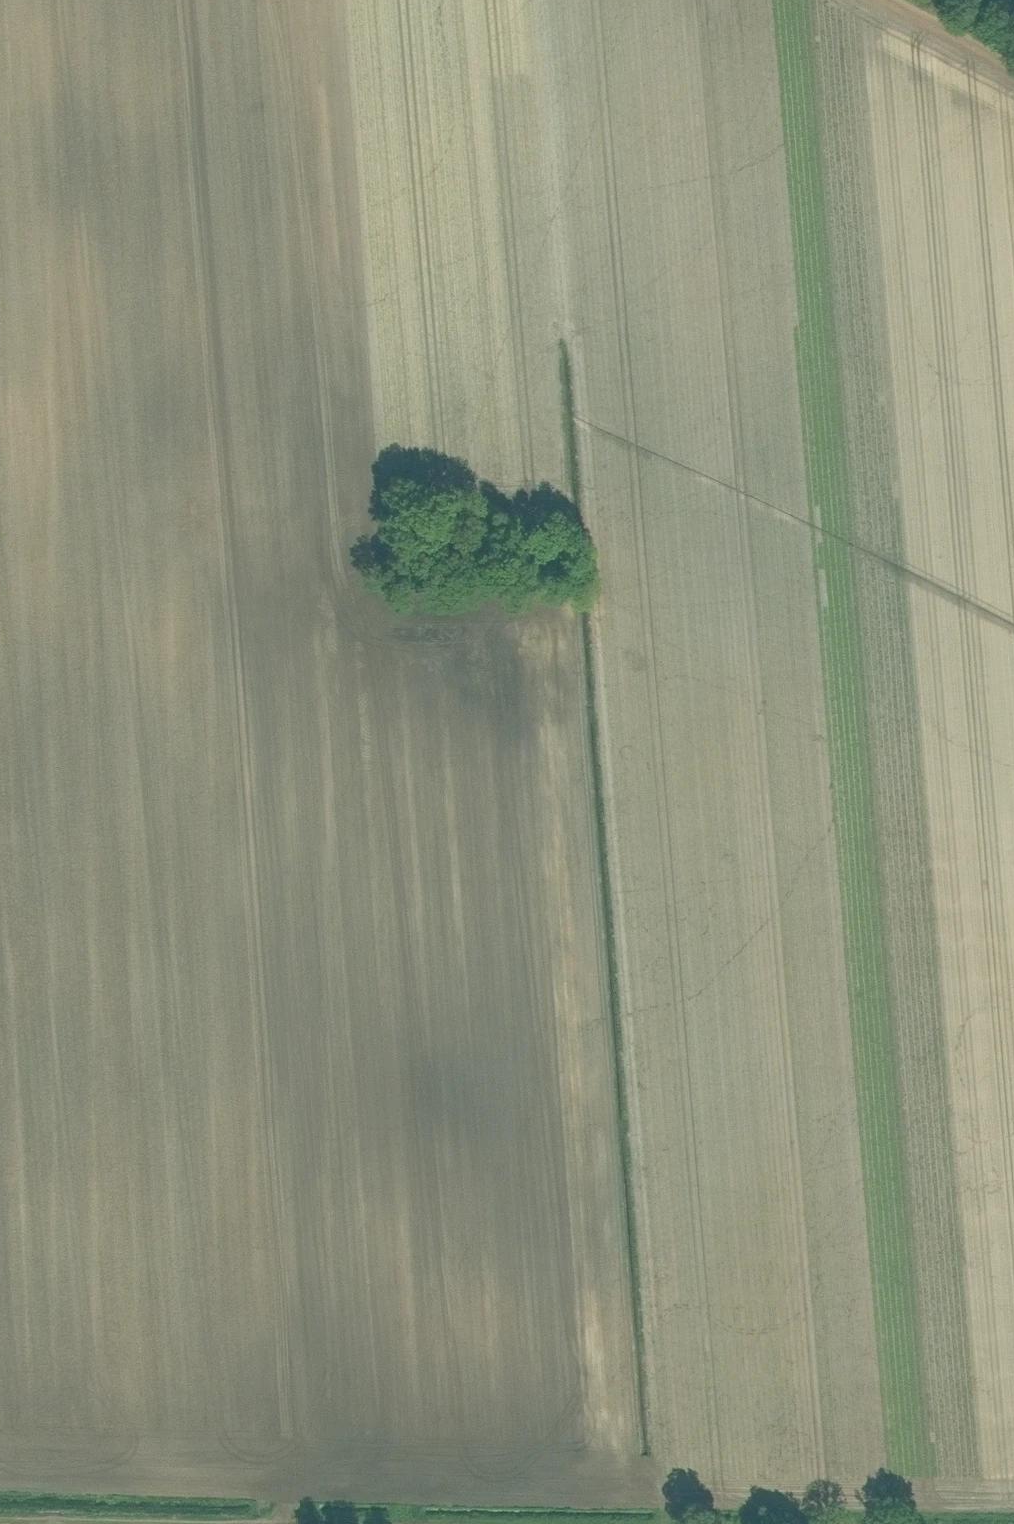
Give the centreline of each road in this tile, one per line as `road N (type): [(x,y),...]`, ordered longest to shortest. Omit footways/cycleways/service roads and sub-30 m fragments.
road 1 (track): [(885,0),(1013,69)]

